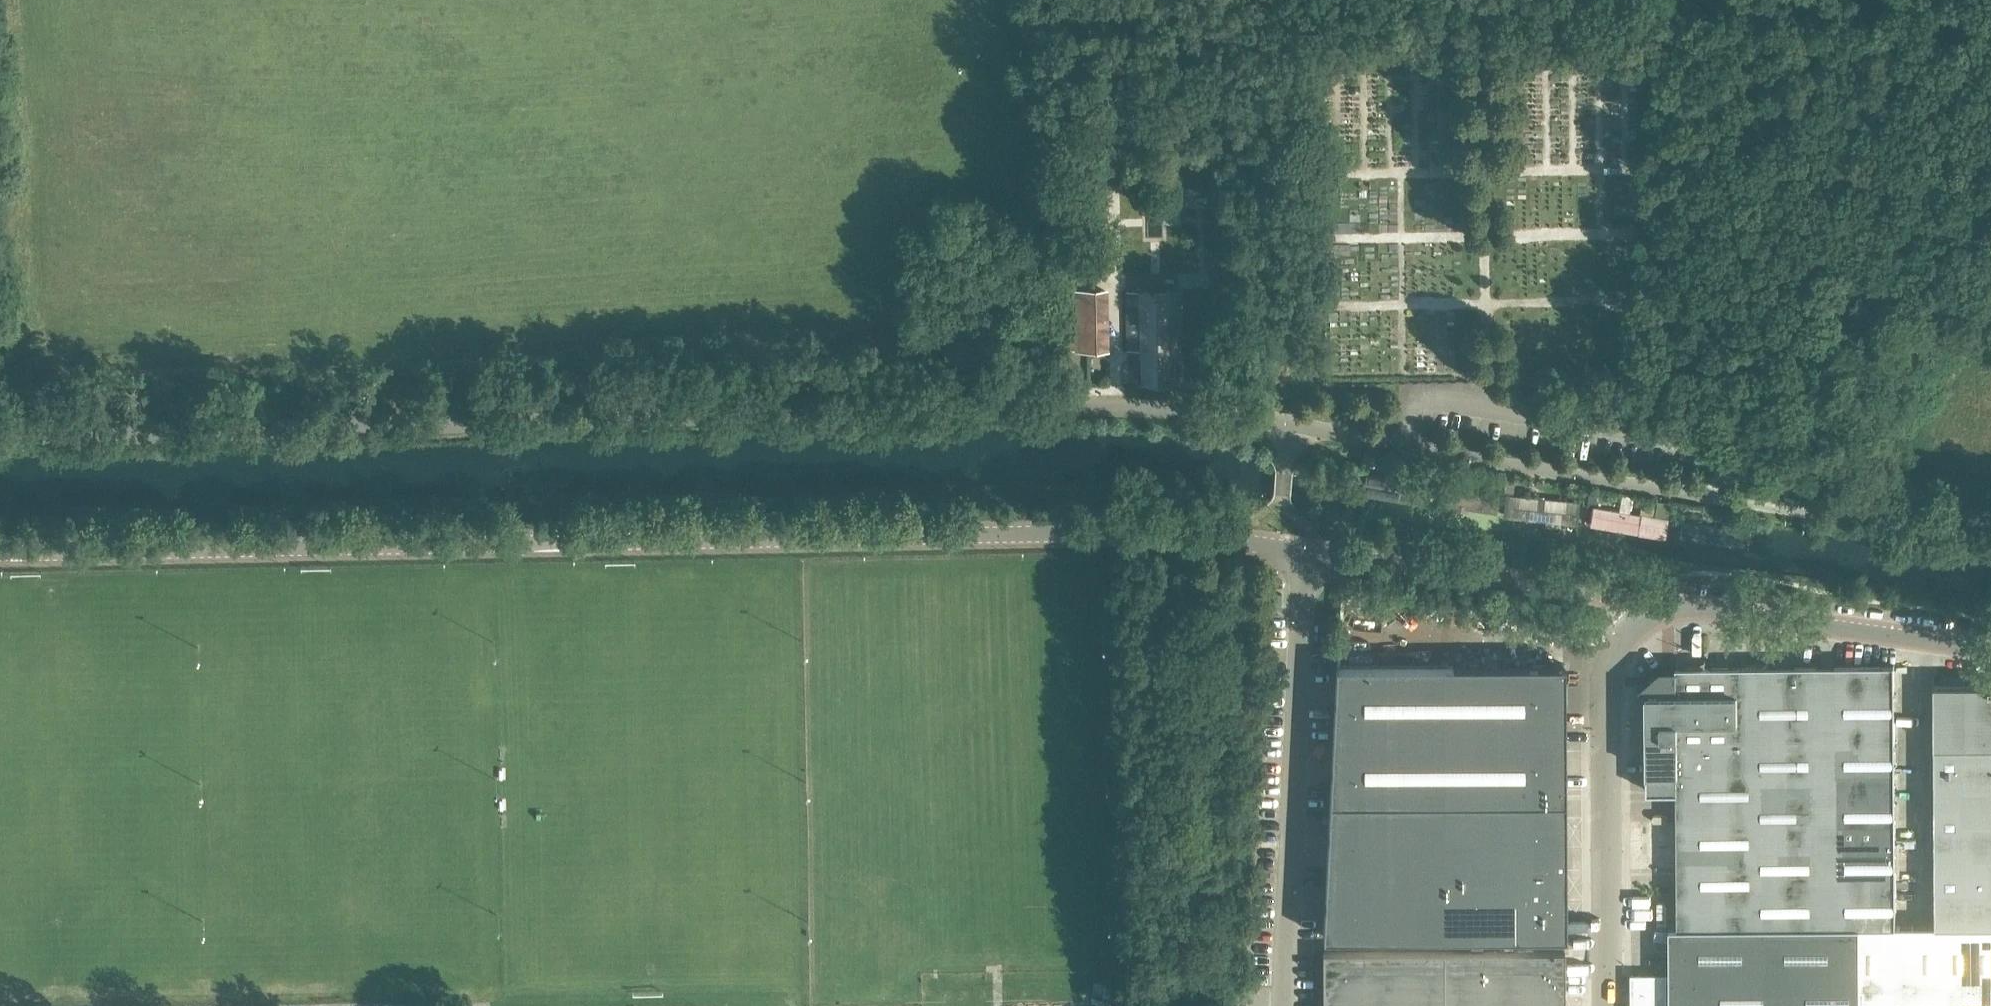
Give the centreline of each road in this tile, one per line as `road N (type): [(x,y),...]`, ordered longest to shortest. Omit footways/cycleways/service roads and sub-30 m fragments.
road 1 (unclassified): [(0,548),(1153,530),(1313,551)]
road 2 (residential): [(0,440),(1110,406),(1289,423)]
road 3 (residential): [(1990,534),(1289,423)]
road 4 (unclassified): [(1285,1005),(1313,551)]
road 5 (track): [(1767,504),(1754,461),(1759,440),(1831,366),(1865,294),(1990,197)]
road 6 (unclassified): [(1640,622),(1610,665),(1608,1005)]
road 7 (unclassified): [(1990,648),(1676,604),(1640,622)]
road 8 (unclassified): [(1640,622),(1601,591),(1313,551)]

